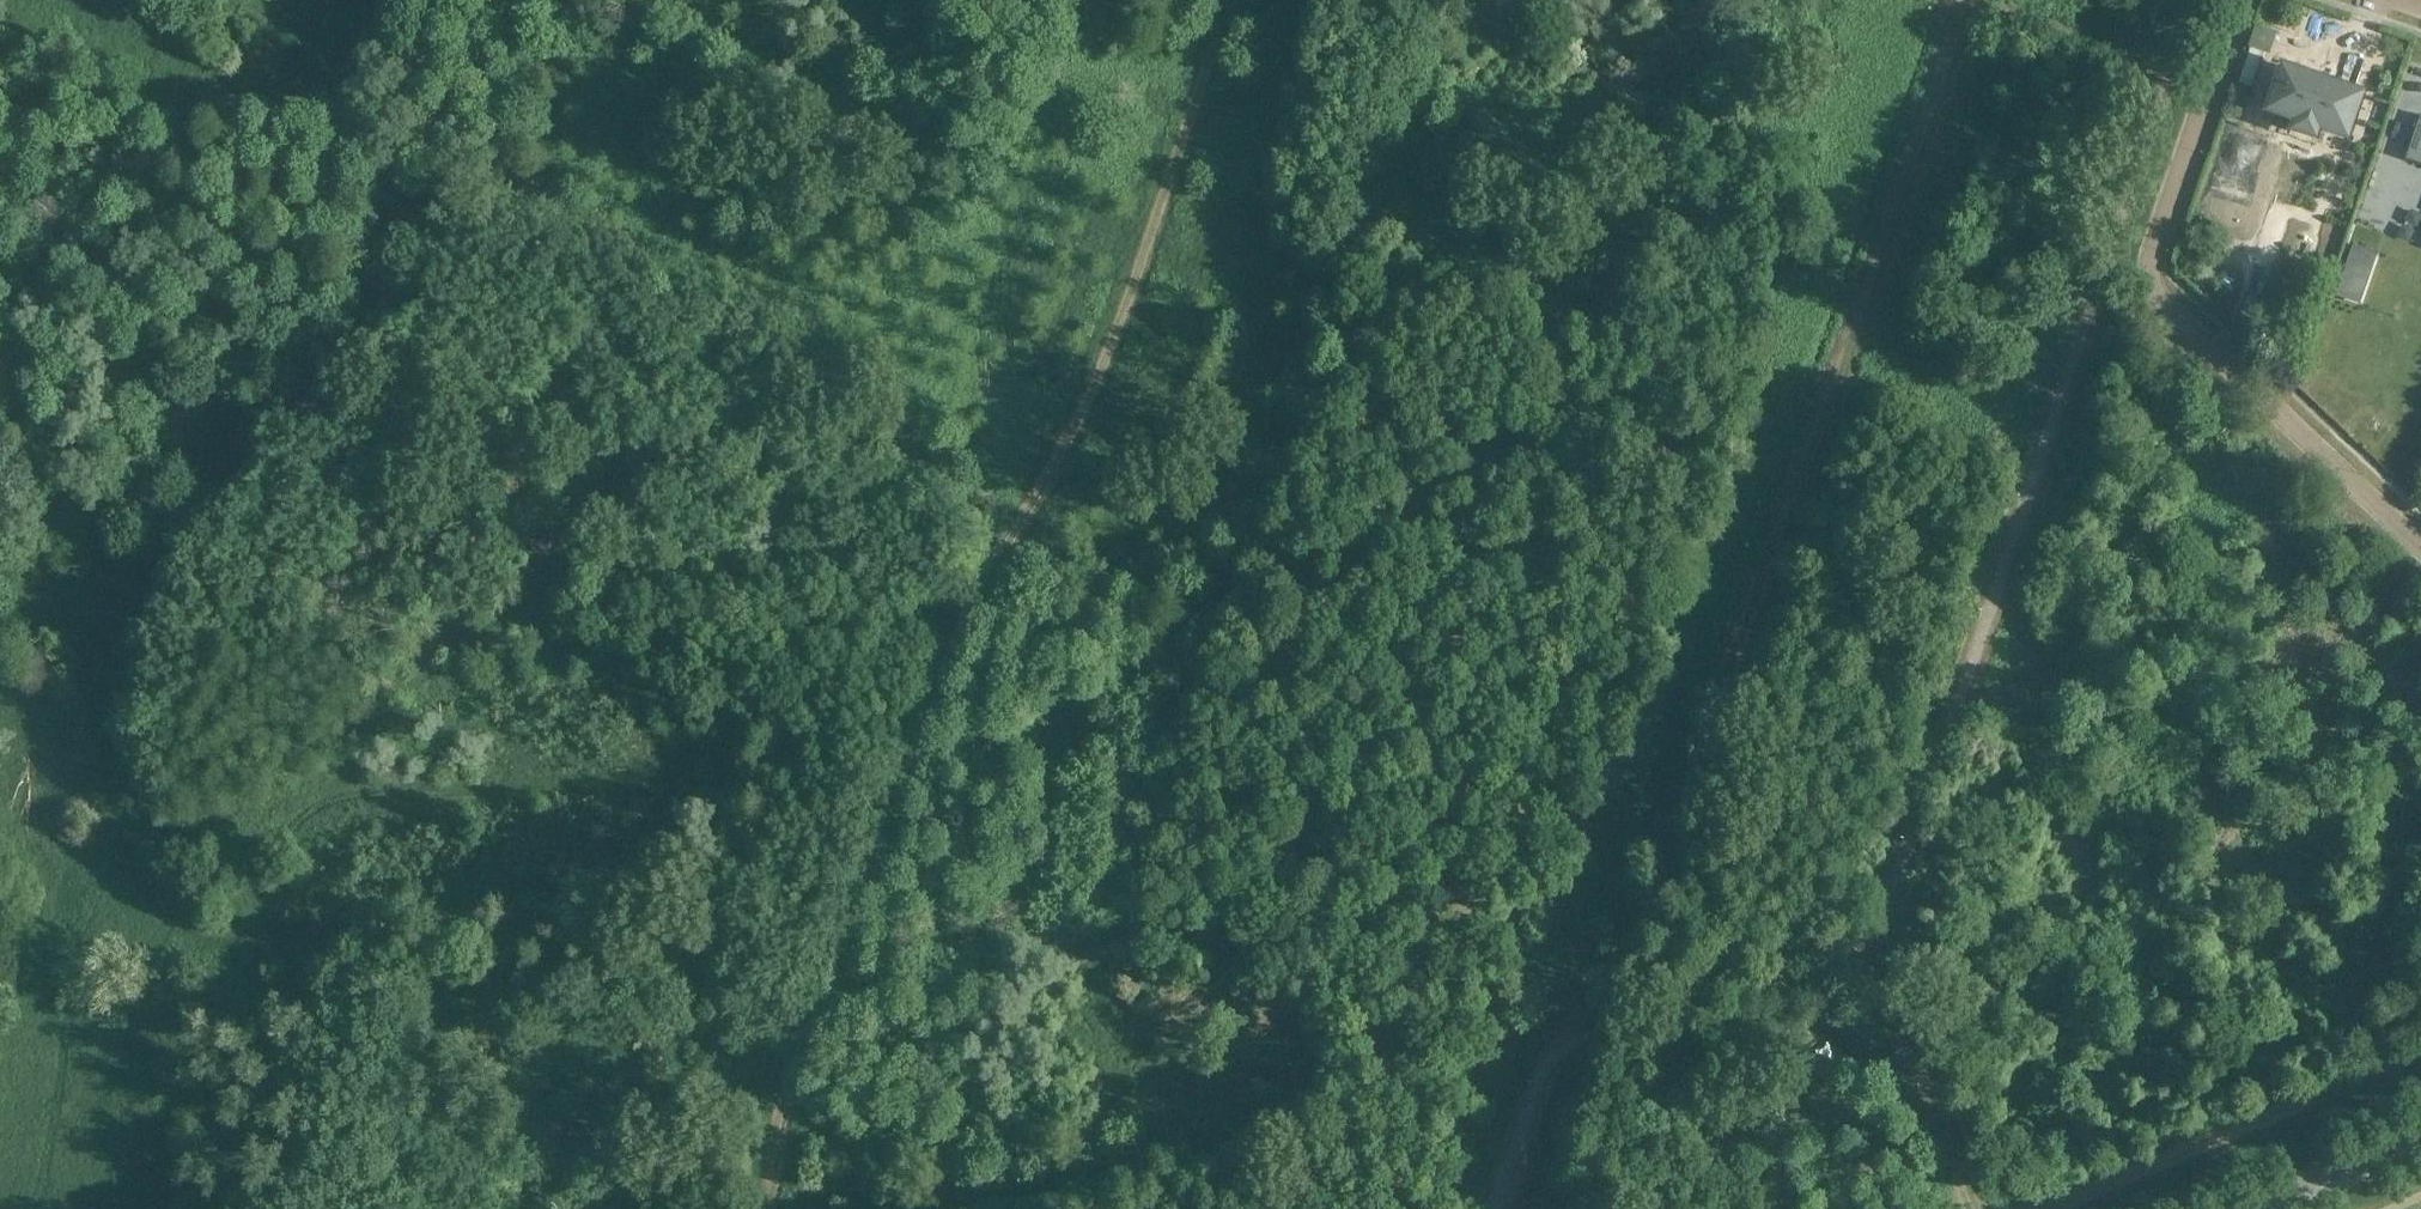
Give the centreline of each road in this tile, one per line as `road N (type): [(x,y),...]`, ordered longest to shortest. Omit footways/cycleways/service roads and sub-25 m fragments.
road 1 (track): [(897,792),(958,637),(1072,445),(1143,272),(1234,0)]
road 2 (residential): [(2238,0),(2151,251),(2151,284),(2420,548)]
road 3 (track): [(768,1208),(796,1074),(897,792)]
road 4 (tertiary): [(2254,1208),(2420,1138)]

